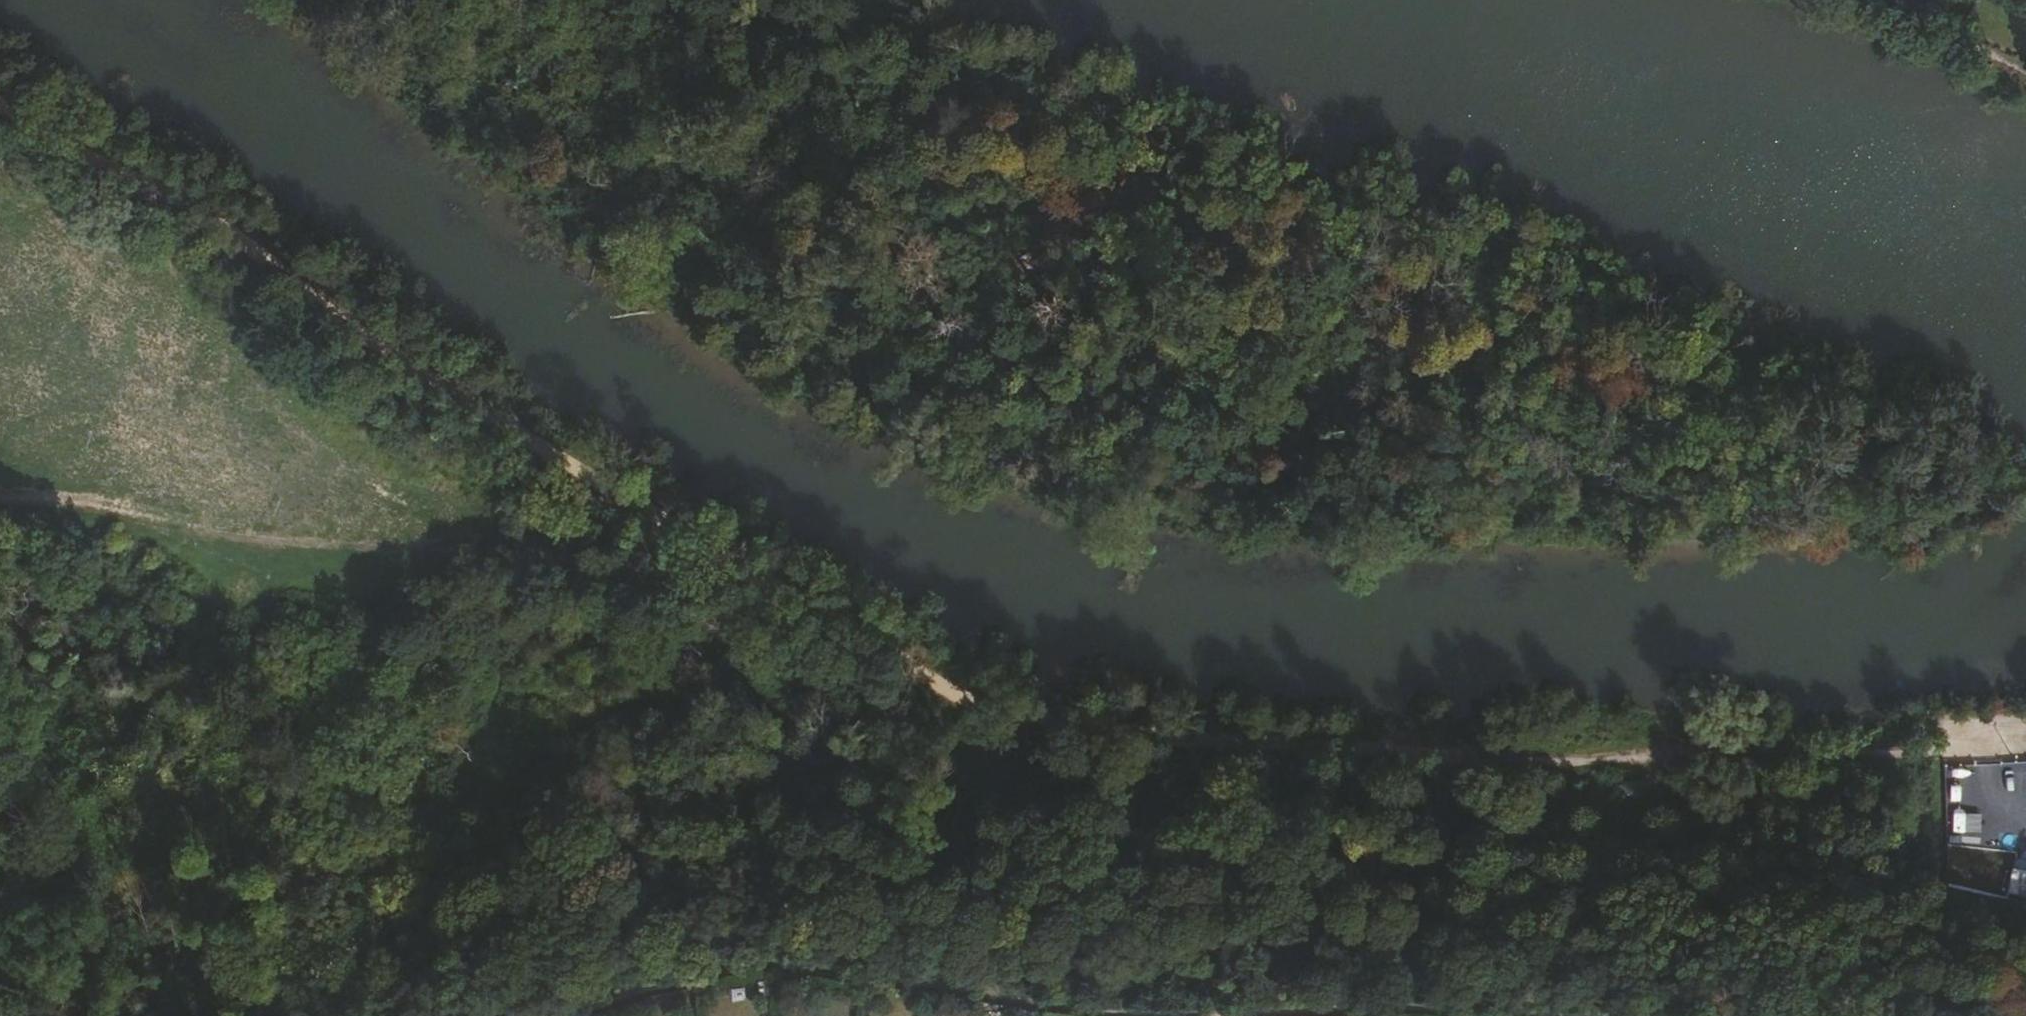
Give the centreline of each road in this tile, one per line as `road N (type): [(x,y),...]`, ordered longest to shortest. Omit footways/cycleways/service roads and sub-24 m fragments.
road 1 (track): [(0,105),(133,182),(959,716),(1064,746),(1571,773),(1817,762),(2025,740)]

